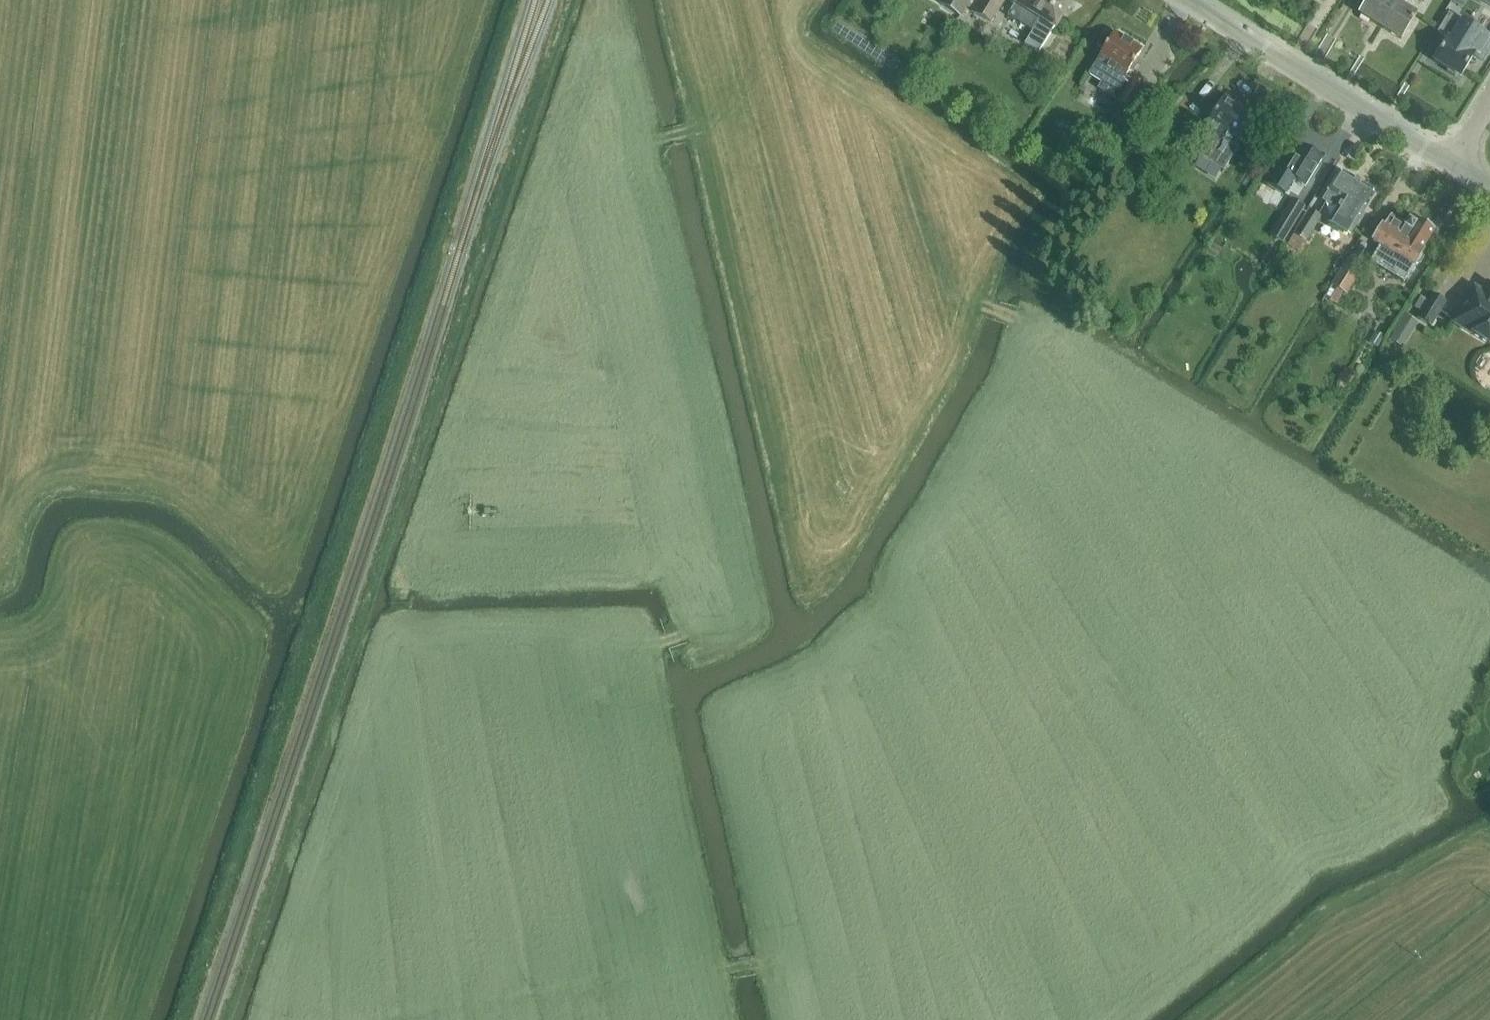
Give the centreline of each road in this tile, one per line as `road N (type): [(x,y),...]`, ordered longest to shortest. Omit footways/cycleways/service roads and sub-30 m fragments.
road 1 (tertiary): [(1185,0),(1453,165)]

